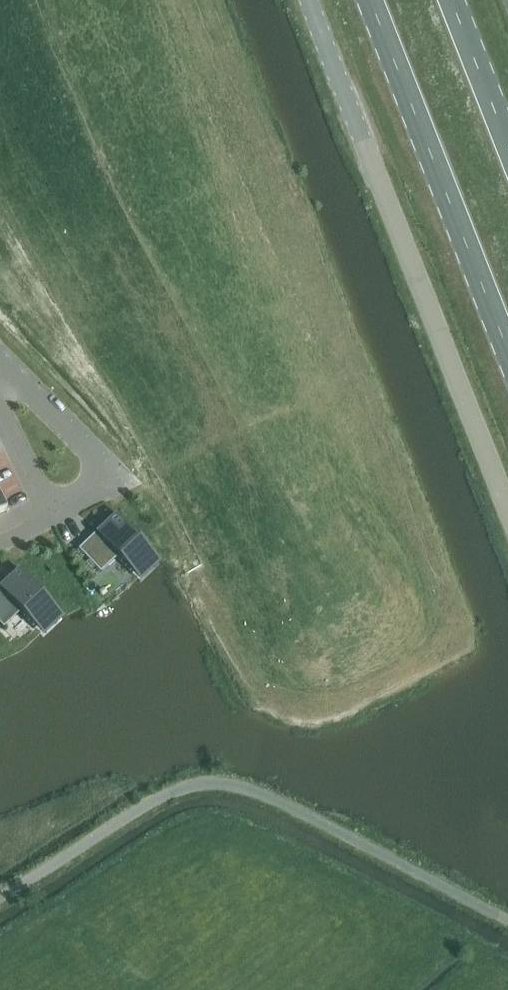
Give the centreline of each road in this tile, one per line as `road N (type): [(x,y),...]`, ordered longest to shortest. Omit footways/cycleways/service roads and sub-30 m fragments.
road 1 (unclassified): [(507,920),(270,797),(215,782),(150,802),(0,897)]
road 2 (unclassified): [(507,512),(309,0)]
road 3 (primary): [(369,0),(507,354)]
road 4 (residential): [(52,509),(91,490),(96,463),(0,366)]
road 5 (primary): [(507,146),(451,0)]

